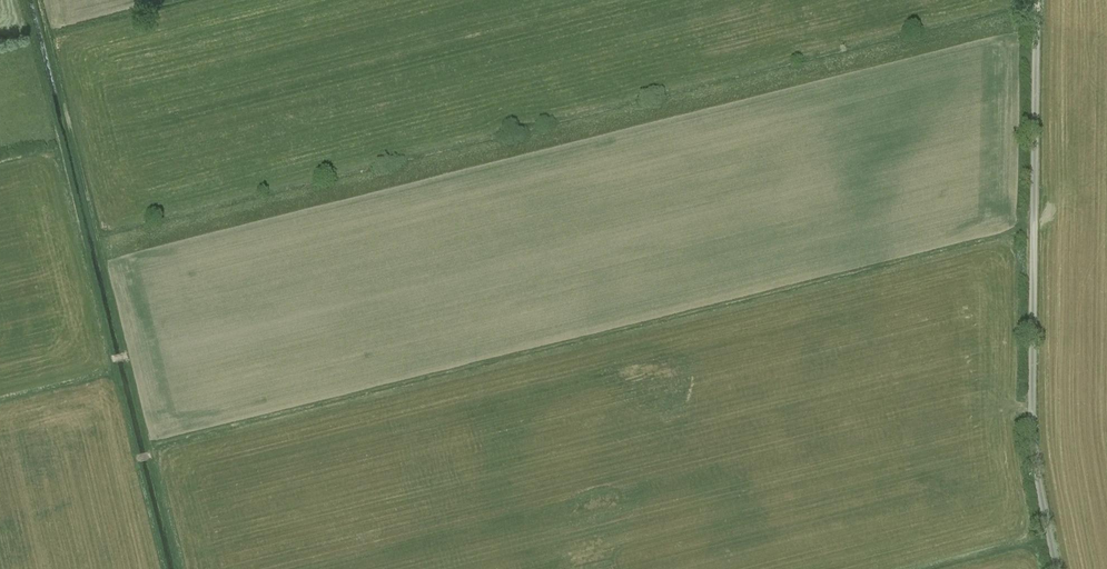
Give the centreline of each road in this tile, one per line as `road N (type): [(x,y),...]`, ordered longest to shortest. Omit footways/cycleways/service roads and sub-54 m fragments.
road 1 (unclassified): [(1056,568),(1035,445),(1037,0)]

